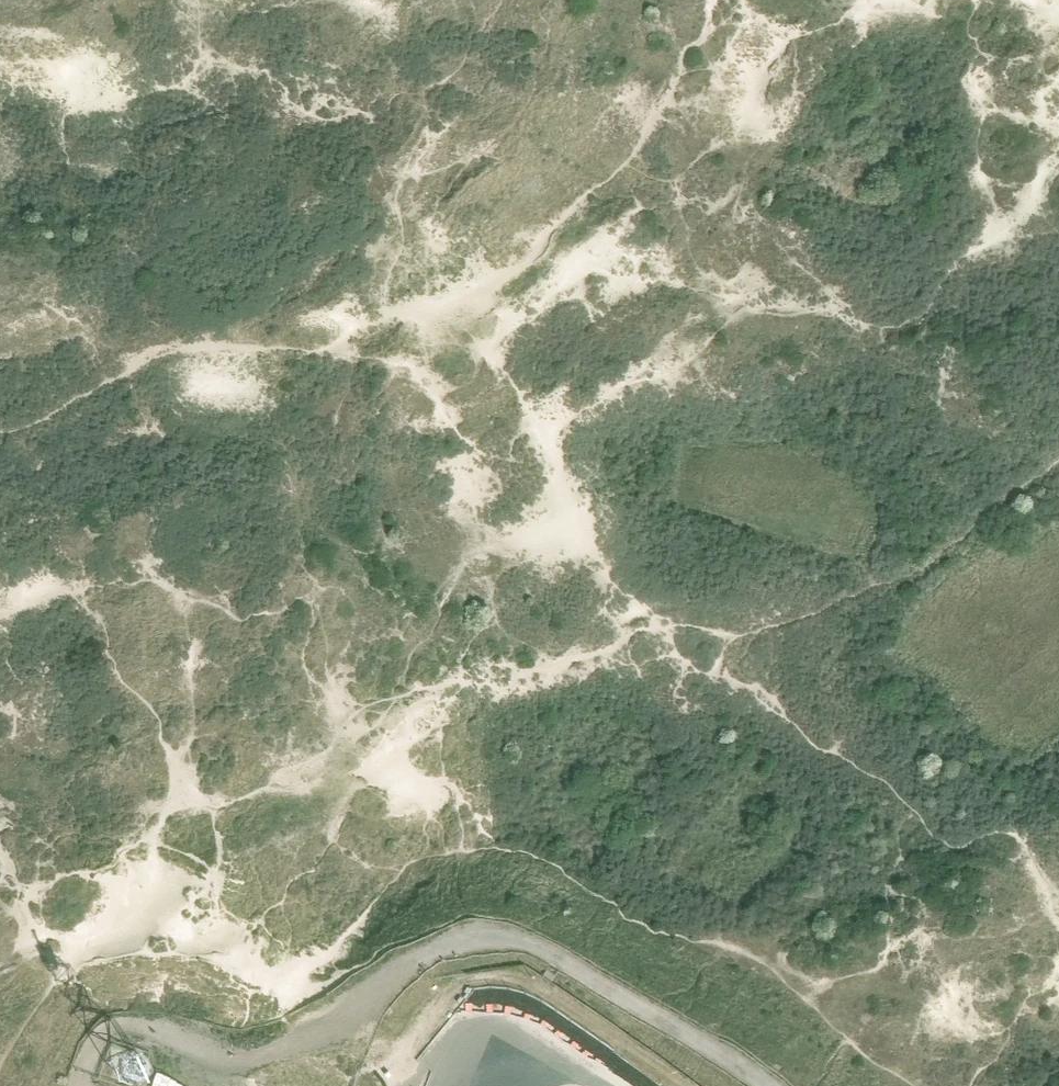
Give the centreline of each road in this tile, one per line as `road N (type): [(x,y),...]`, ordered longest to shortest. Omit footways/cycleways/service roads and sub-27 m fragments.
road 1 (track): [(770,1085),(545,950),(505,937),(447,945),(384,982),(341,1019),(259,1056),(218,1057),(152,1026),(108,1029),(91,1047),(80,1085)]

